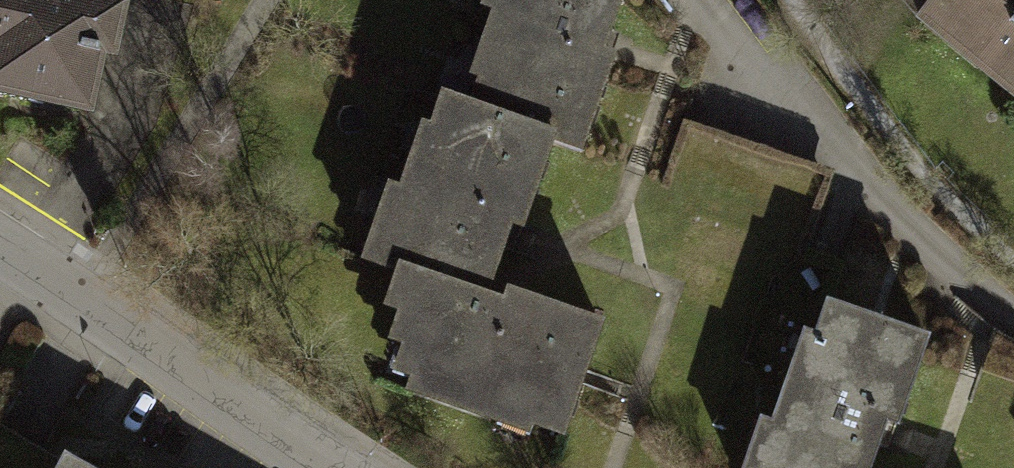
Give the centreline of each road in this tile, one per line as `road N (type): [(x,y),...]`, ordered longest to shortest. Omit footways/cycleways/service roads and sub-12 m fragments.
road 1 (residential): [(715,0),(852,172),(948,270),(1013,314)]
road 2 (residential): [(330,467),(0,248)]

